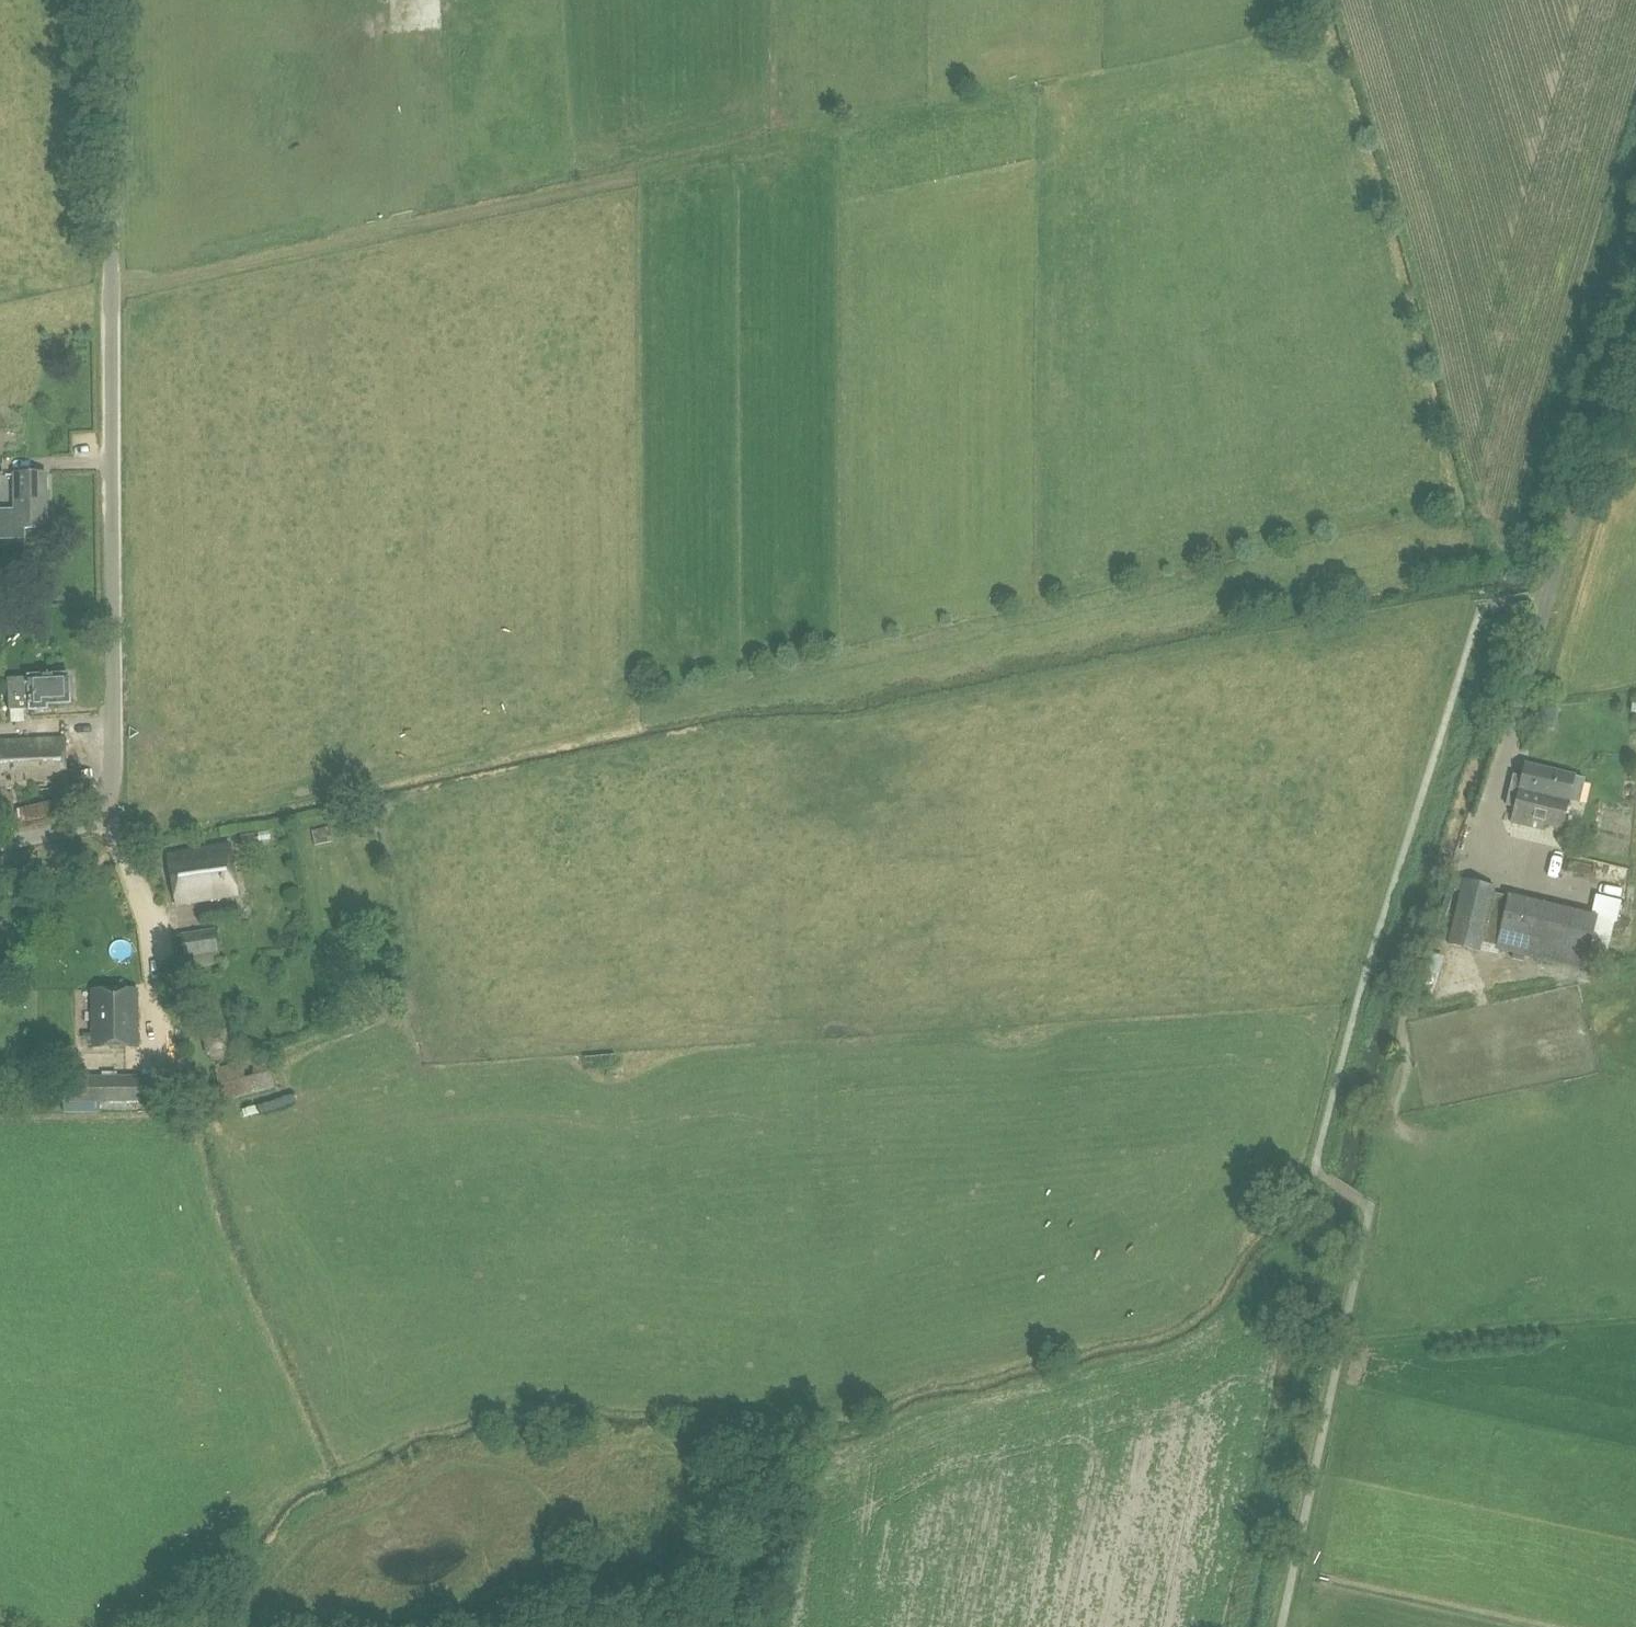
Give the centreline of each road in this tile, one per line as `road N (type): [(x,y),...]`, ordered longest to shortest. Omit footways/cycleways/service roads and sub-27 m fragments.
road 1 (unclassified): [(0,842),(81,824),(111,795),(109,0)]

